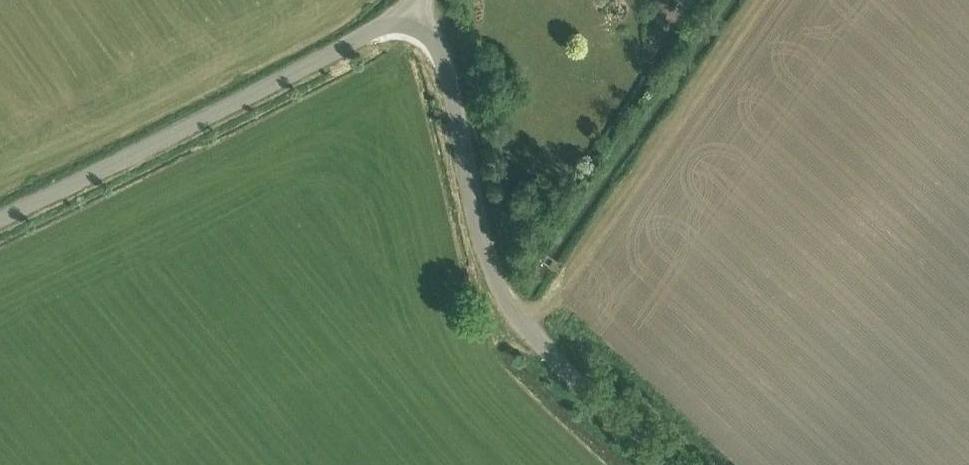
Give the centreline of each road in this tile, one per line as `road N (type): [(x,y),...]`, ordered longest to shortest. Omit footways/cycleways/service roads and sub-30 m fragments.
road 1 (unclassified): [(665,464),(513,320),(495,282),(420,4)]
road 2 (unclassified): [(0,211),(359,43),(420,4)]

